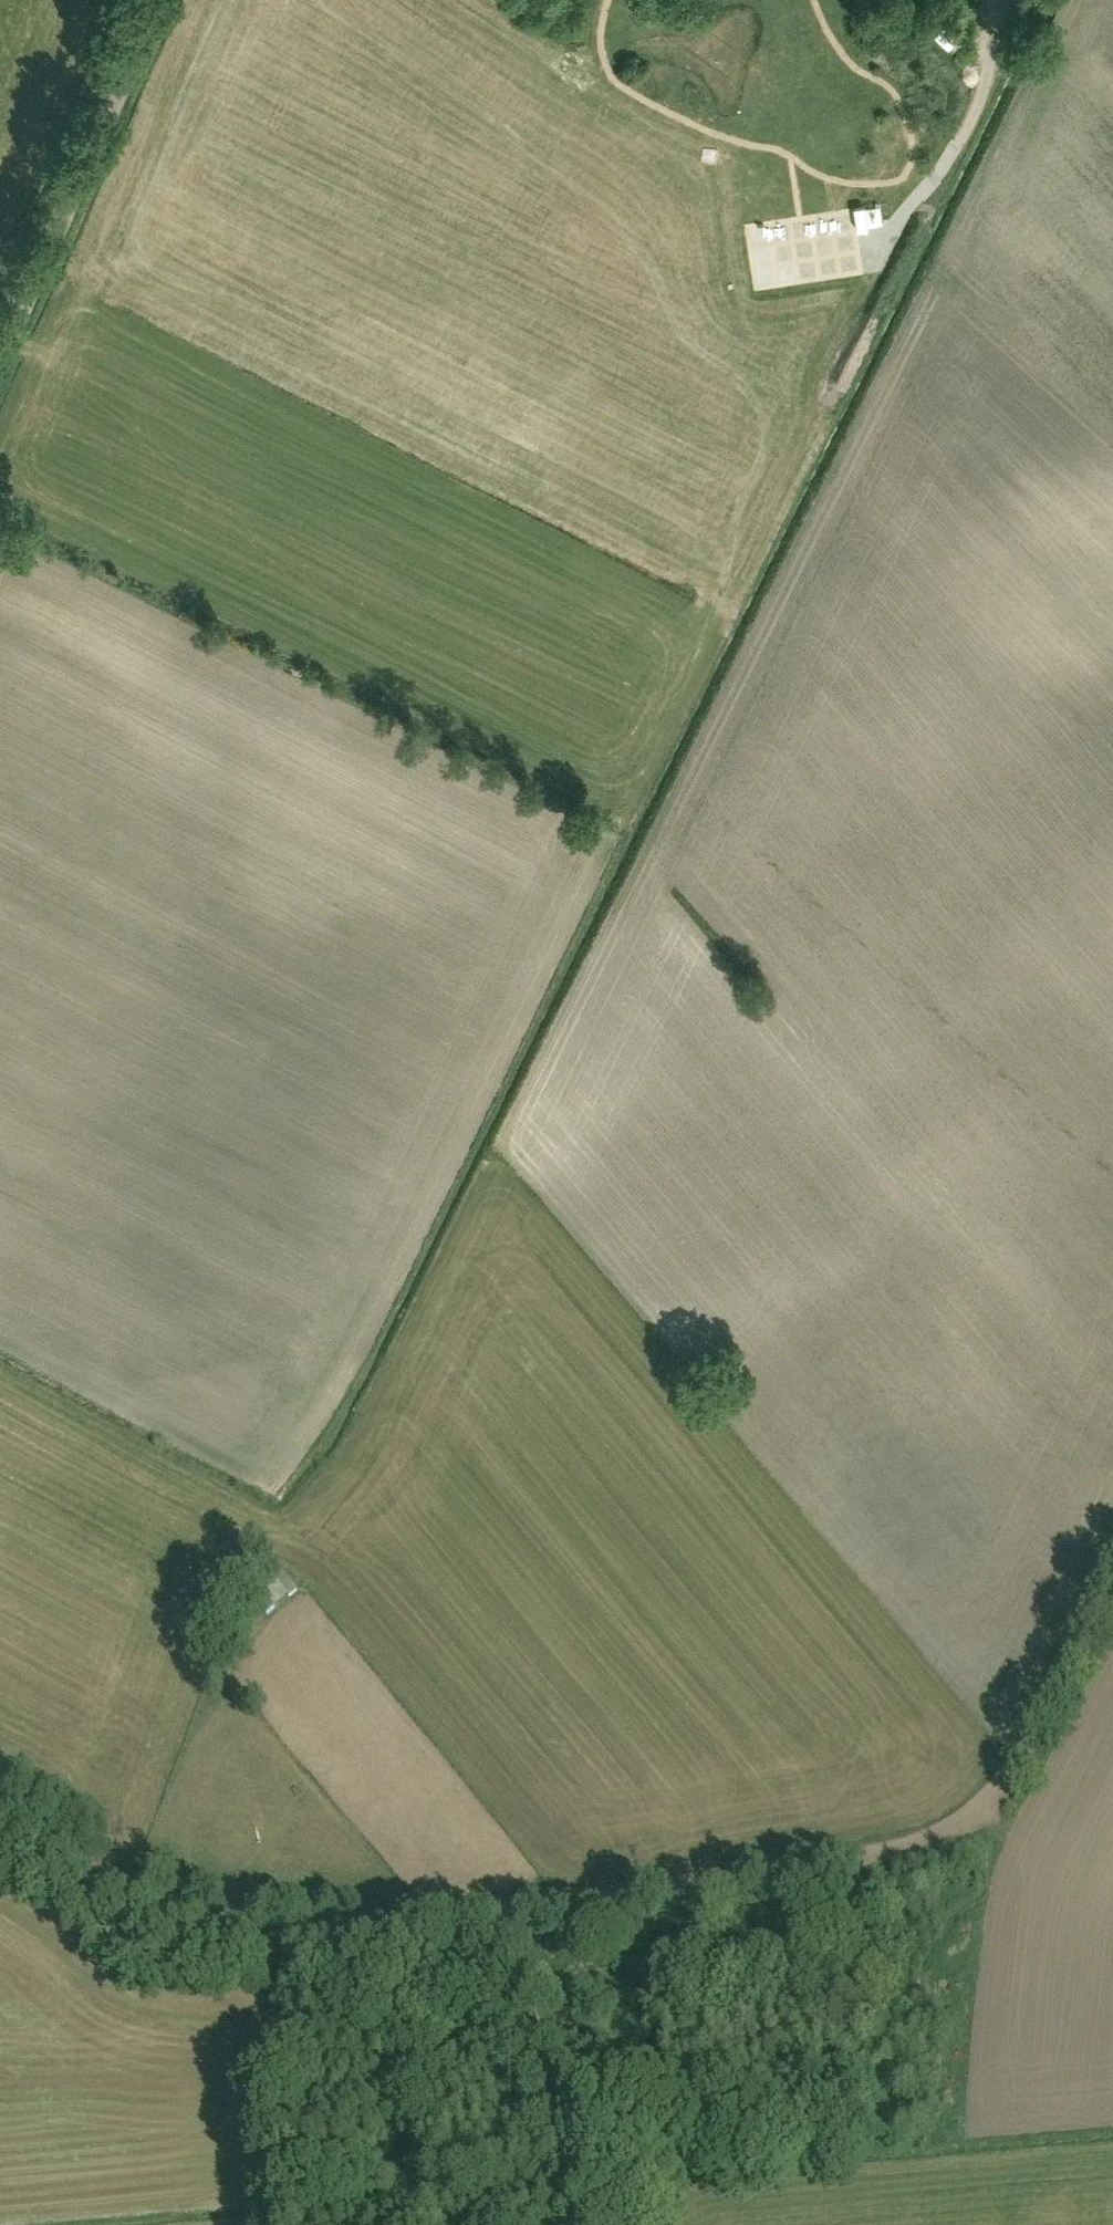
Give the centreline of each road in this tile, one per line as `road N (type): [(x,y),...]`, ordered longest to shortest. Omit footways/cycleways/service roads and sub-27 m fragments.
road 1 (track): [(1112,1564),(999,1792),(960,1823),(903,1846),(308,1942),(223,1931),(165,1910),(0,1820)]
road 2 (unclassified): [(0,360),(157,0)]

